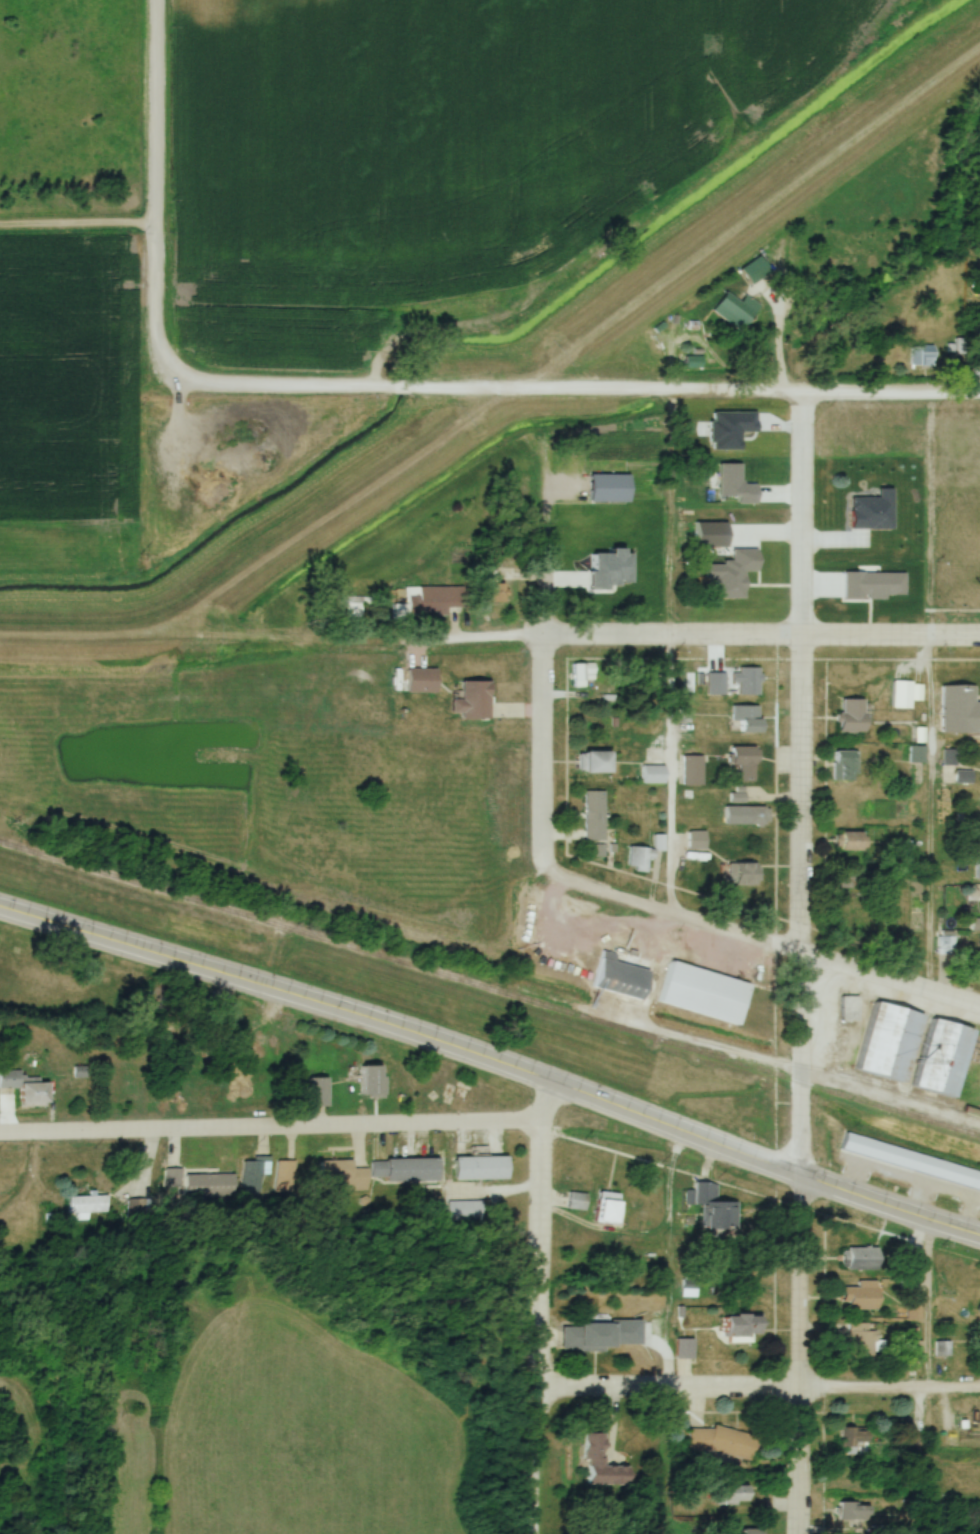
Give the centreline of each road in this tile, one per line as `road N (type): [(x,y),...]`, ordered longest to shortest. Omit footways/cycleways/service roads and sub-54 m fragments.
road 1 (residential): [(979,390),(402,391),(225,388),(172,378)]
road 2 (residential): [(804,1173),(808,391)]
road 3 (residential): [(558,1084),(369,1016),(0,905)]
road 4 (residential): [(541,1119),(0,1132)]
road 5 (residential): [(0,625),(310,640),(540,640)]
road 6 (residential): [(979,1230),(558,1084)]
road 7 (residential): [(979,636),(540,640)]
road 8 (residential): [(979,1395),(543,1387)]
road 9 (residential): [(537,1533),(541,1119)]
road 10 (residential): [(155,0),(156,336),(158,361),(172,378)]
road 11 (residential): [(803,1533),(804,1173)]
road 12 (residential): [(553,868),(543,839),(540,544)]
road 13 (residential): [(803,950),(583,885),(553,868)]
road 14 (residential): [(979,1006),(803,950)]

